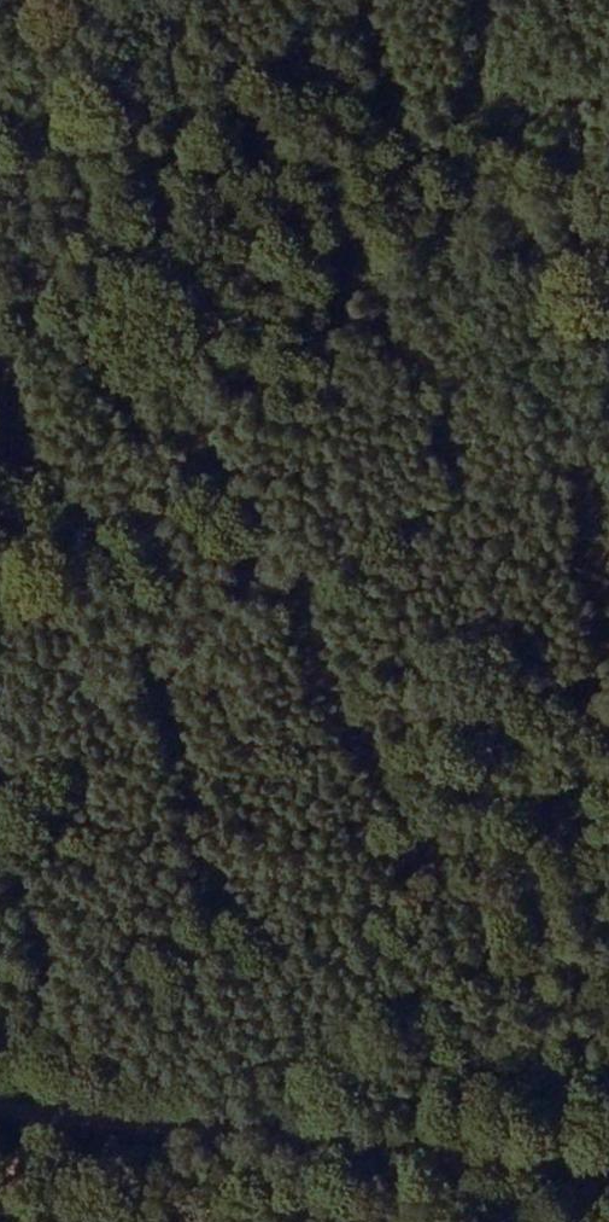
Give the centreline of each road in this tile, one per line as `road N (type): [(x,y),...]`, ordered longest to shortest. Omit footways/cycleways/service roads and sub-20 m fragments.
road 1 (track): [(0,1109),(608,1169)]

